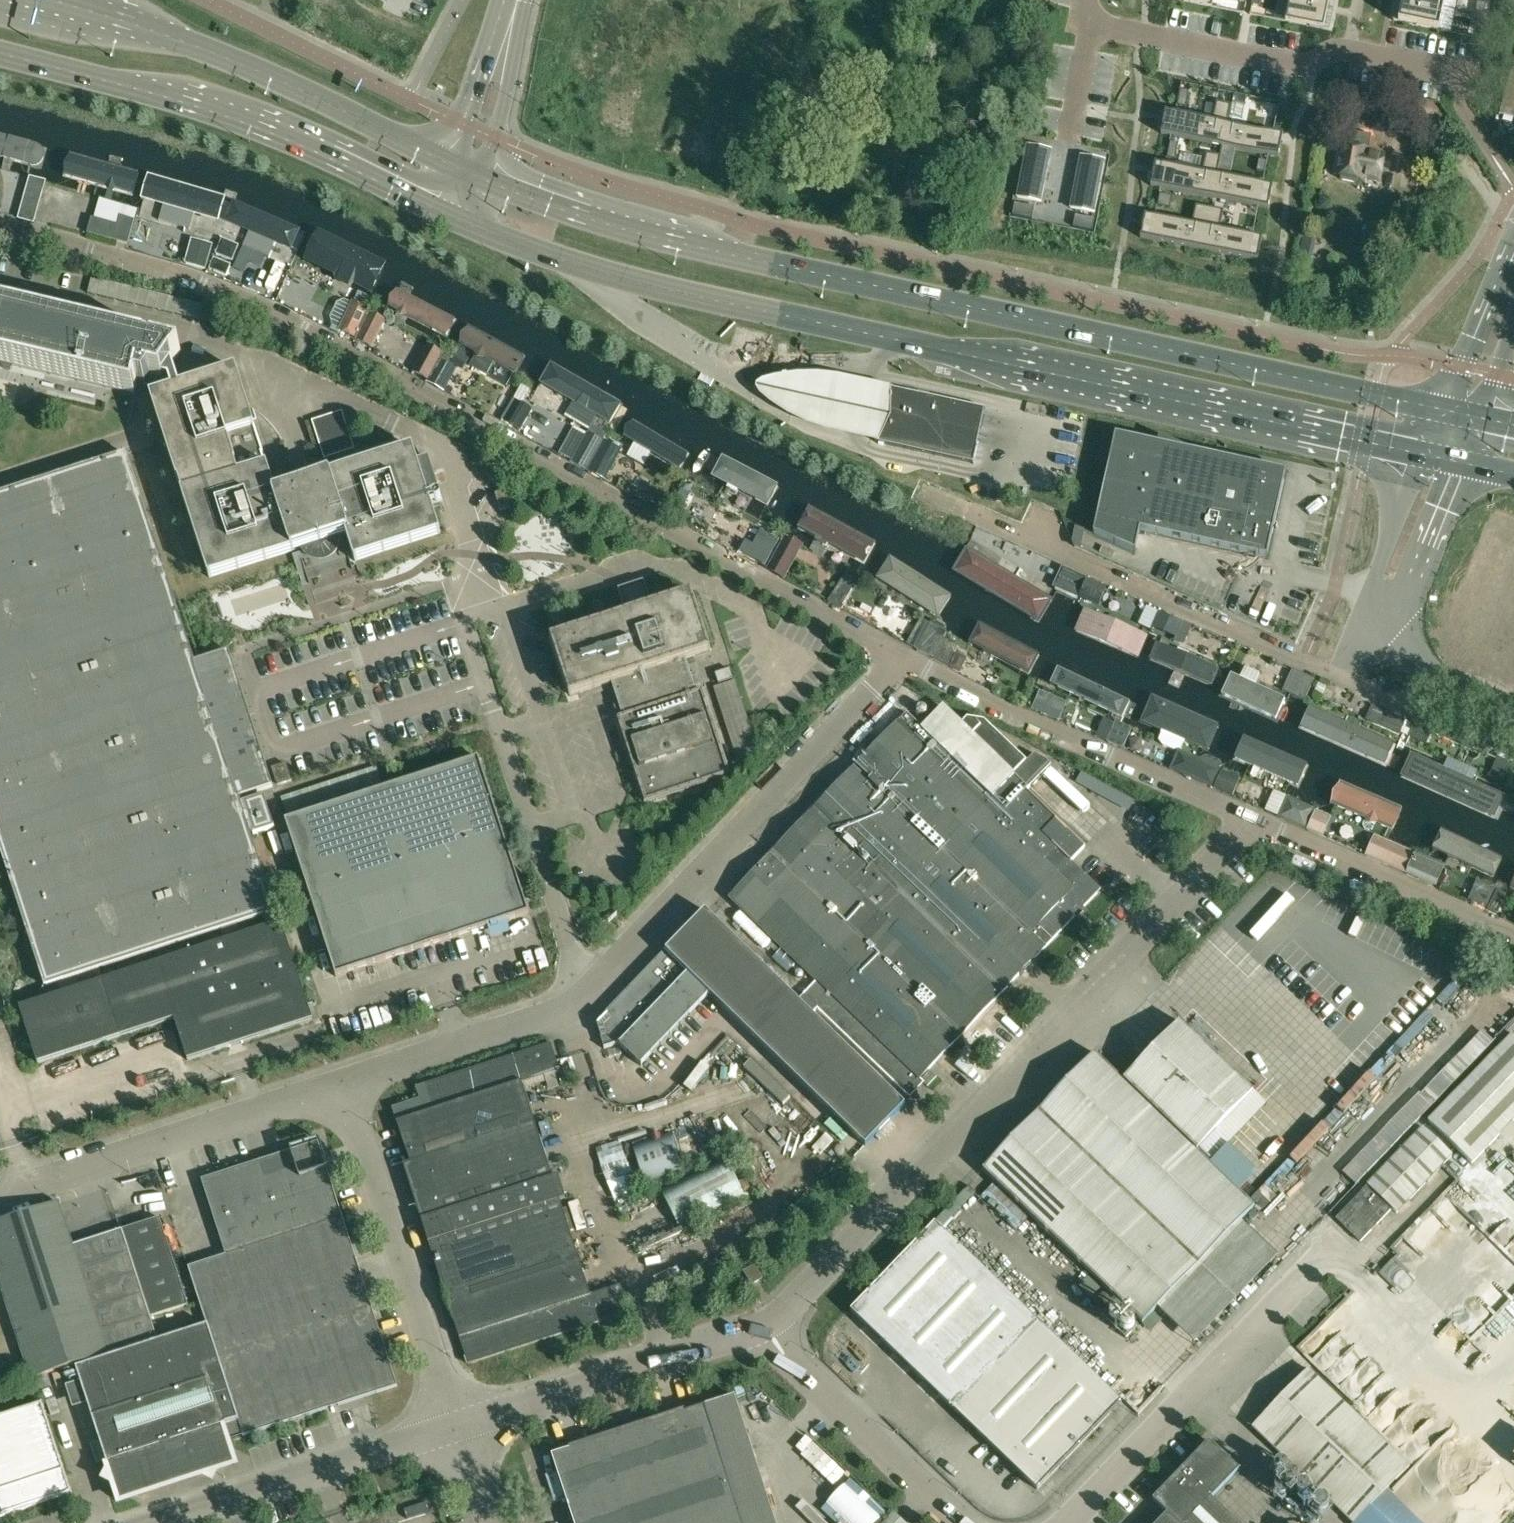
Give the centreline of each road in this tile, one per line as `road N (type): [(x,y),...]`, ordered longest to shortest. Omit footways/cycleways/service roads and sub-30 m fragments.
road 1 (primary): [(440,210),(532,248),(690,295),(1440,458)]
road 2 (primary): [(1458,413),(632,229),(459,166)]
road 3 (unclassified): [(903,656),(285,317),(0,224)]
road 4 (unclassified): [(344,1079),(583,997),(903,656)]
road 5 (unclassified): [(765,1329),(1252,819)]
road 6 (primary): [(0,55),(242,122),(440,210)]
road 7 (residential): [(1349,685),(936,497)]
road 8 (primary): [(459,166),(272,74),(49,0)]
road 9 (unclassified): [(1362,1276),(1328,1254),(1072,1522)]
road 10 (unclassified): [(1252,819),(903,656)]
road 11 (residential): [(1095,27),(1312,68),(1349,49),(1466,73)]
road 12 (unclassified): [(461,1424),(344,1079)]
road 13 (unclassified): [(0,1191),(344,1079)]
road 14 (unclassified): [(150,1522),(461,1424)]
road 15 (unclassified): [(461,1424),(765,1329)]
road 16 (unclassified): [(1513,936),(1252,819)]
road 17 (unclassified): [(959,1522),(765,1329)]
road 18 (residential): [(1377,624),(1440,458)]
road 19 (unclassified): [(515,0),(459,166)]
road 20 (residential): [(1377,624),(1419,670),(1513,713)]
road 21 (unclassified): [(1513,278),(1458,413)]
road 22 (residential): [(1470,738),(1349,685)]

